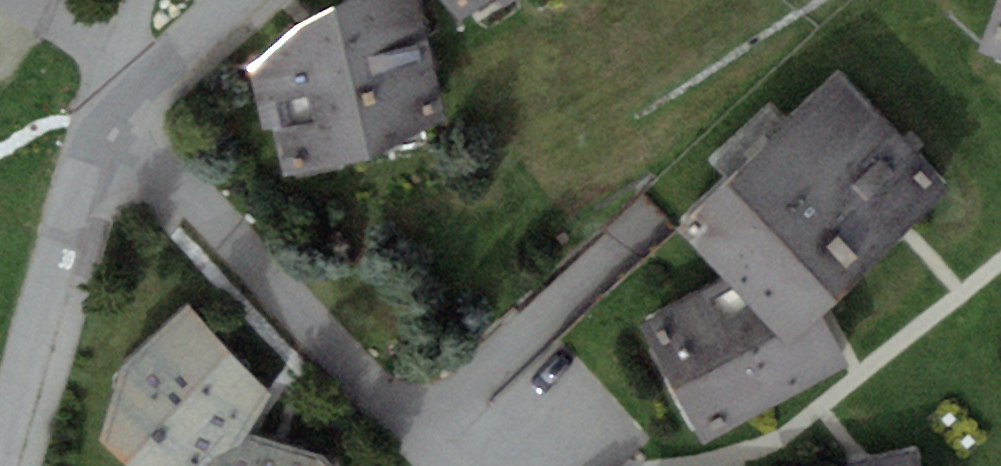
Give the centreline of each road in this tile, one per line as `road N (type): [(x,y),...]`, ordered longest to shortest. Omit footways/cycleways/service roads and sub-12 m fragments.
road 1 (residential): [(3,465),(104,115)]
road 2 (residential): [(104,115),(231,0)]

